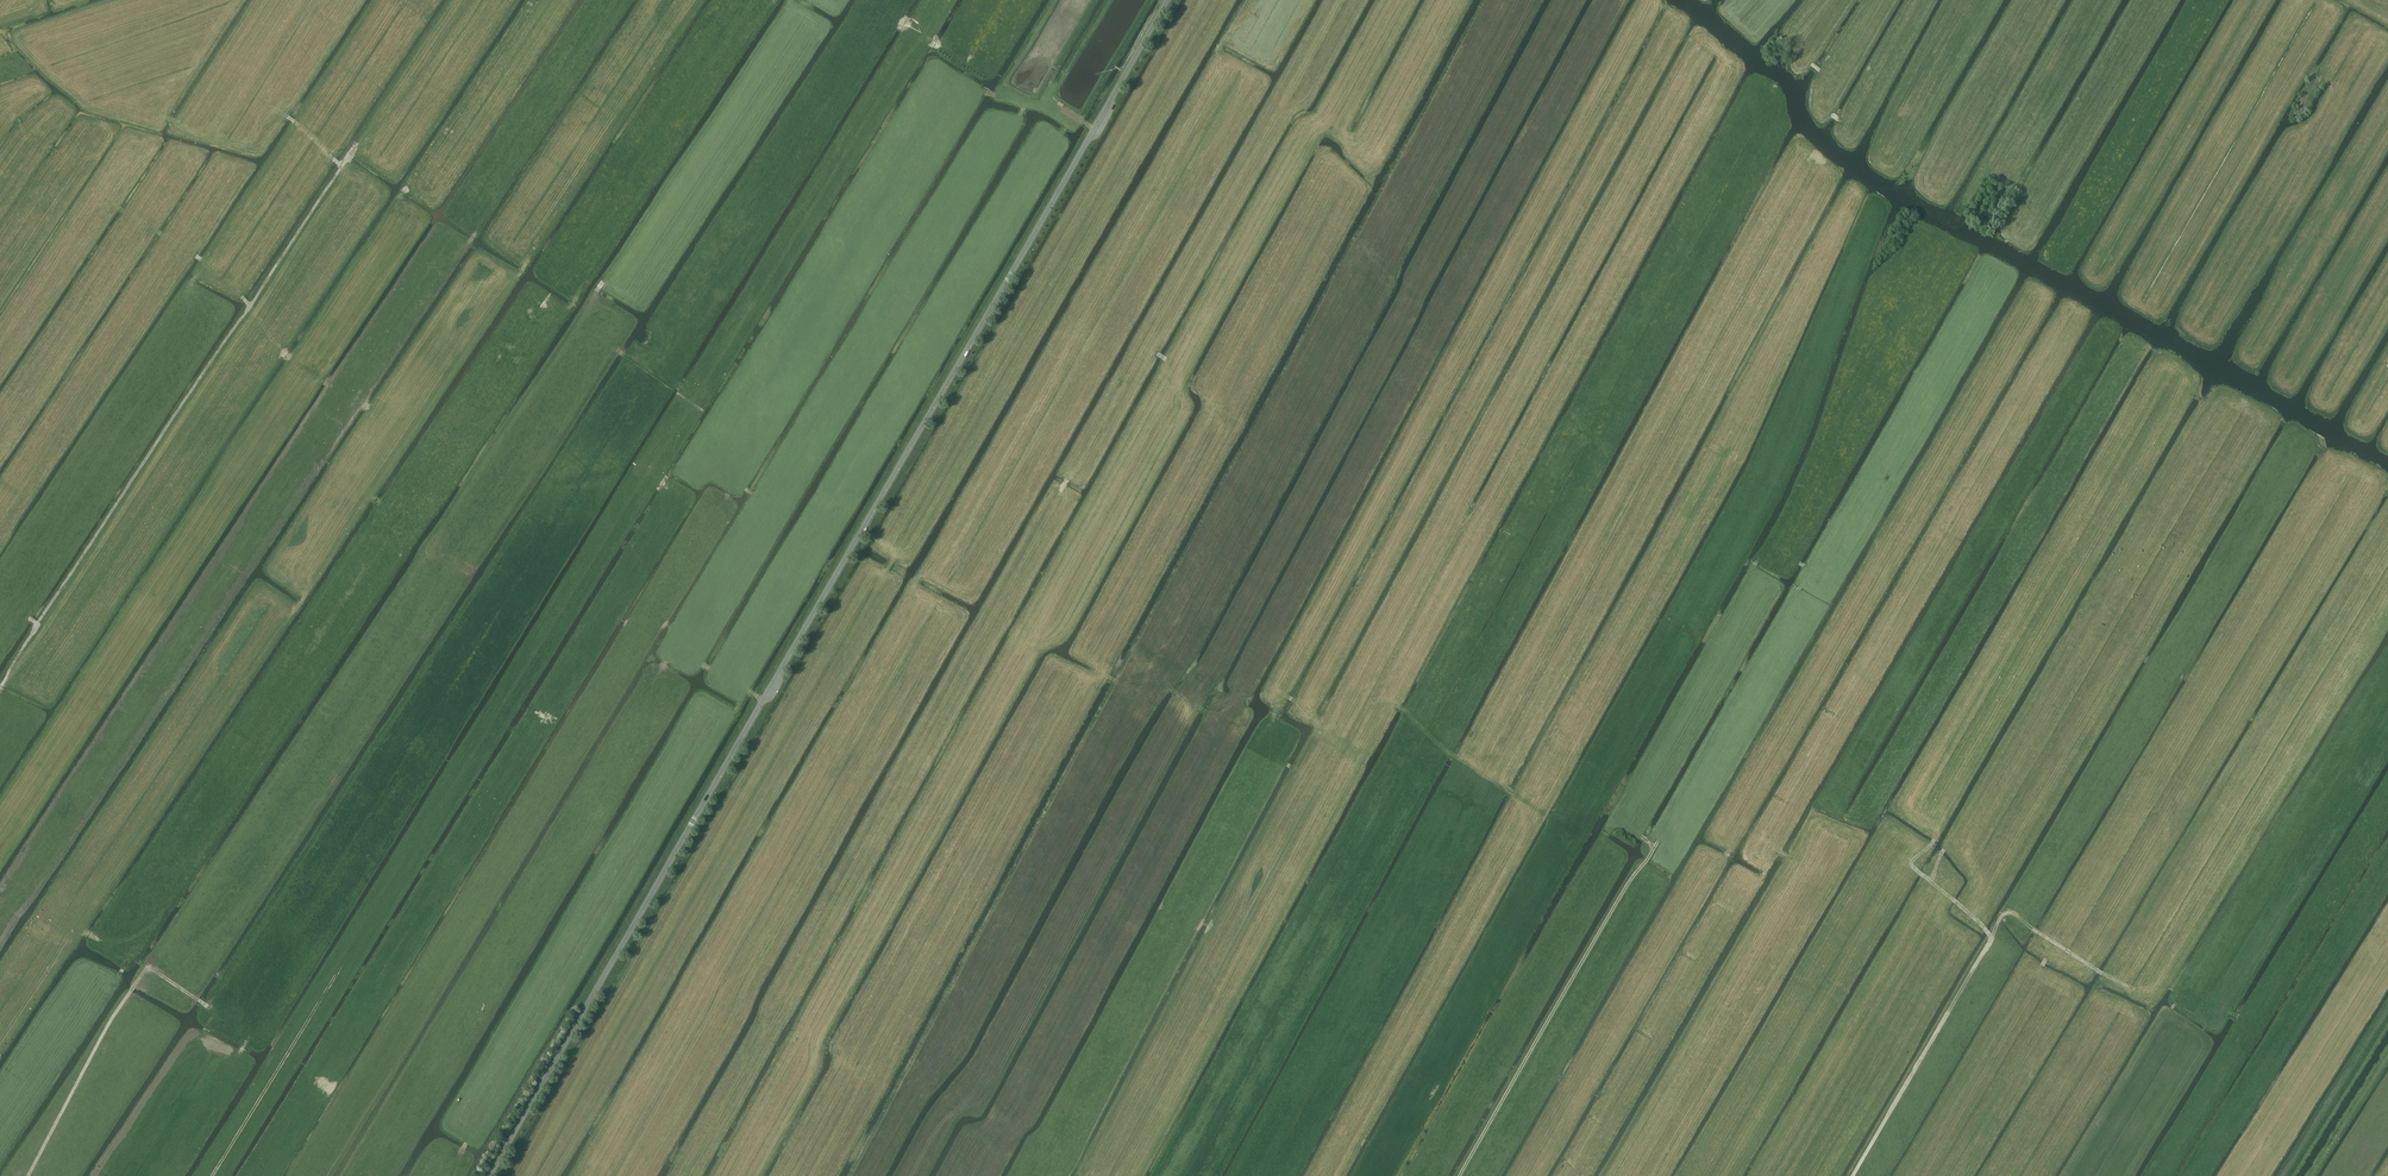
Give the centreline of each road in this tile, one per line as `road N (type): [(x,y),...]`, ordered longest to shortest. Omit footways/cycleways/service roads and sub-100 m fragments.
road 1 (unclassified): [(490,1175),(1168,0)]
road 2 (track): [(1853,1175),(2002,916),(2012,913),(2126,986)]
road 3 (track): [(1991,937),(1911,864),(1939,832)]

